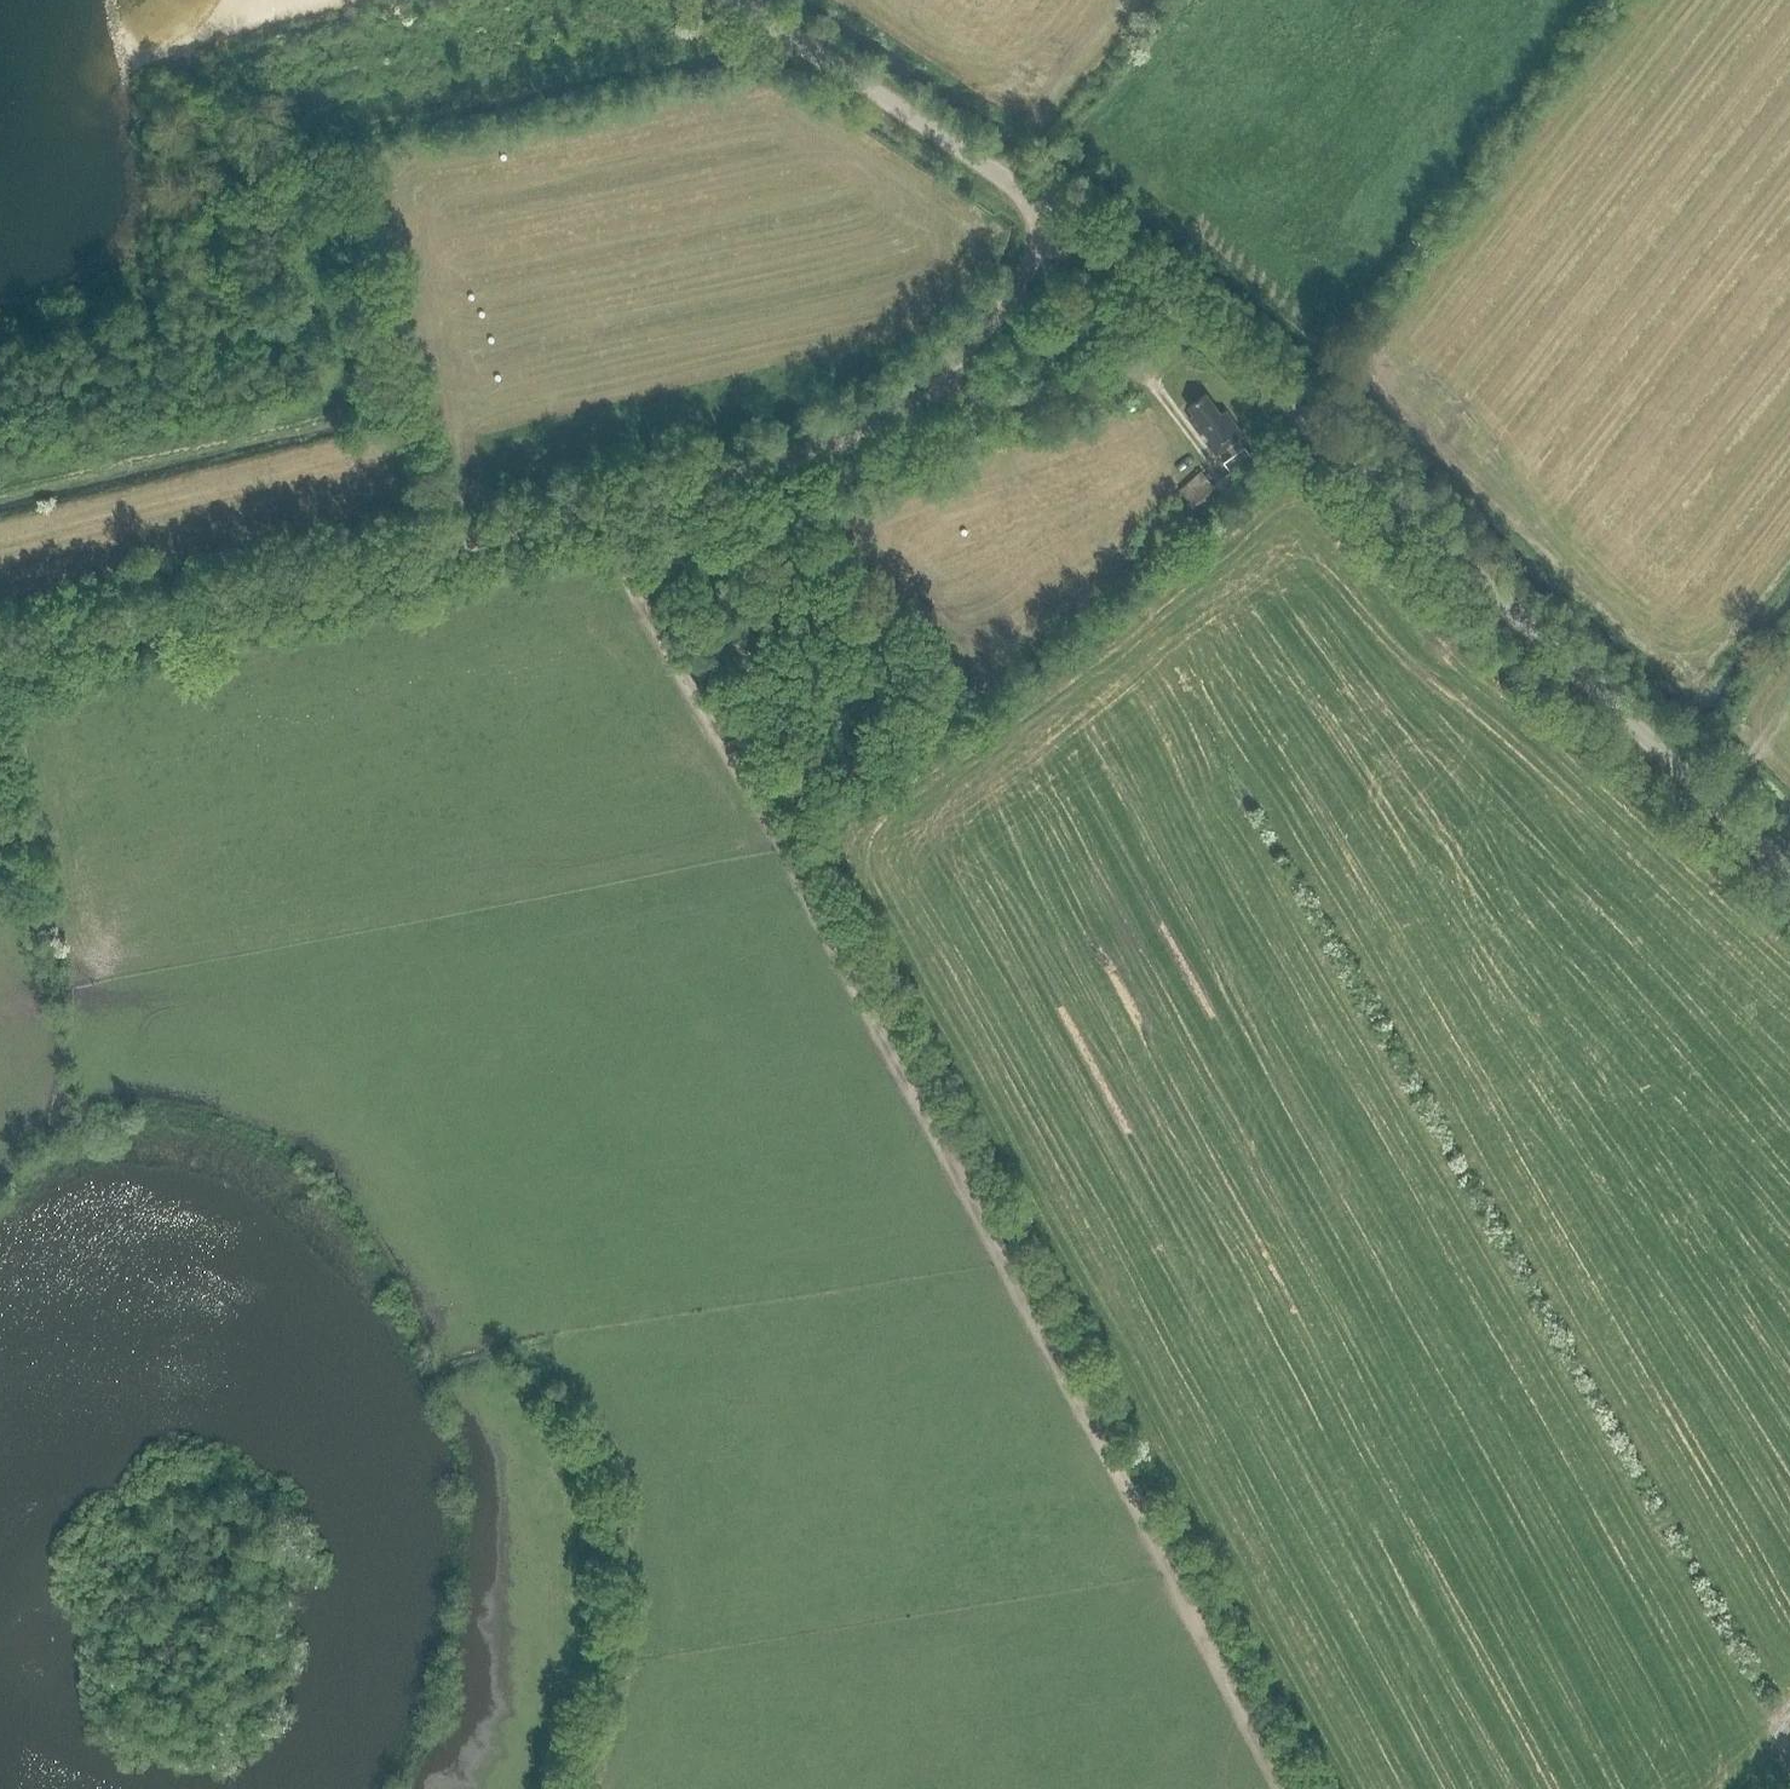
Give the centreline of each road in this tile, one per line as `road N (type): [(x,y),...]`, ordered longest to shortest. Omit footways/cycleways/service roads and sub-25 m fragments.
road 1 (tertiary): [(0,648),(771,468),(842,442),(900,404),(987,320),(1065,216)]
road 2 (tertiary): [(1789,876),(1284,397),(1065,216)]
road 3 (unclassified): [(1065,216),(735,0)]
road 4 (track): [(932,373),(974,393),(1052,397),(1140,367),(1212,463)]

